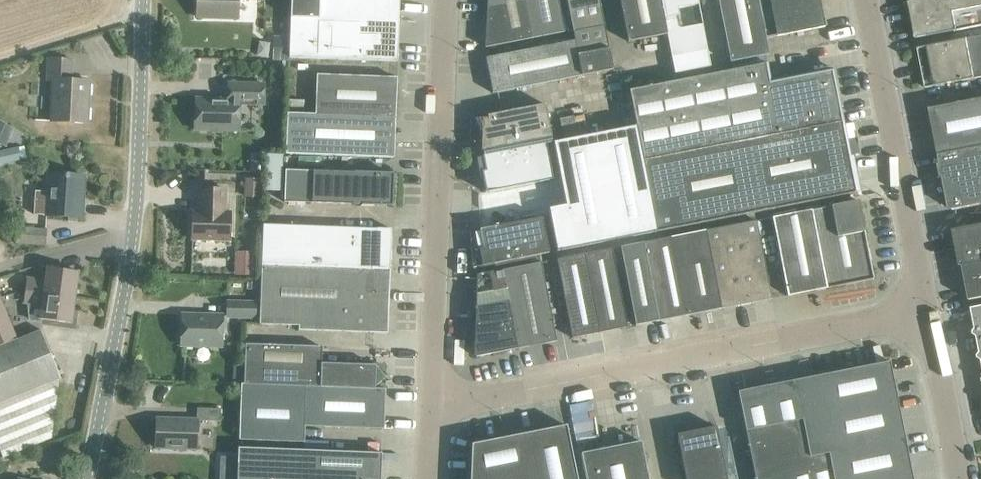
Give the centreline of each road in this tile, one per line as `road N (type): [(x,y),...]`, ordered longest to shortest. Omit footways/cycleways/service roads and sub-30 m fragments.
road 1 (unclassified): [(433,405),(927,309)]
road 2 (unclassified): [(98,478),(126,339),(143,0)]
road 3 (unclassified): [(433,405),(441,0)]
road 4 (unclassified): [(927,309),(864,0)]
road 5 (unclassified): [(962,478),(927,309)]

